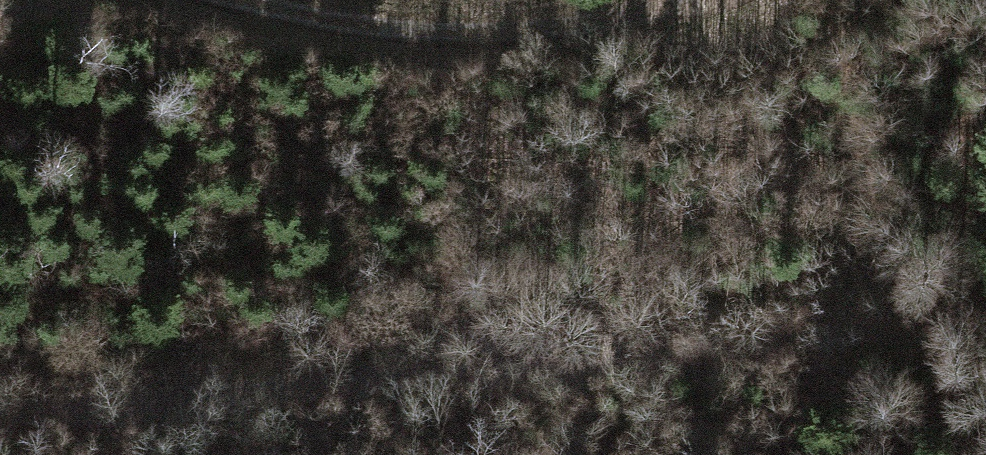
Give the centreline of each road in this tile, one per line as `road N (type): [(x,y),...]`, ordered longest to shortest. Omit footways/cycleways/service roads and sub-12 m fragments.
road 1 (track): [(985,269),(614,341),(0,412)]
road 2 (track): [(262,0),(445,33),(656,0)]

